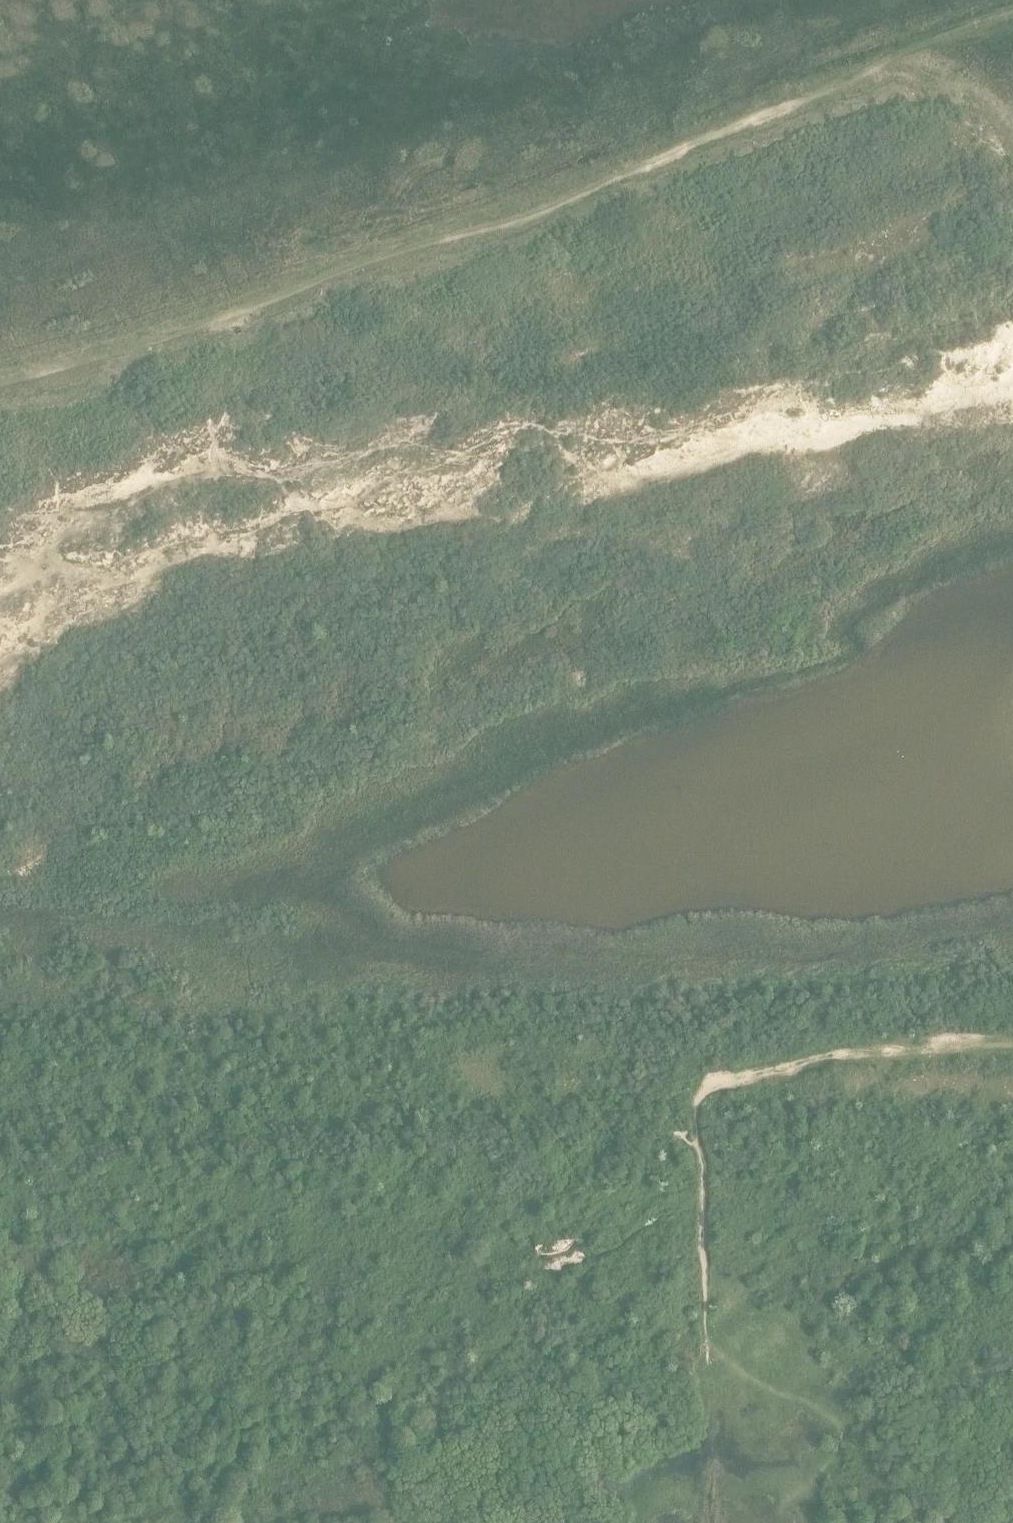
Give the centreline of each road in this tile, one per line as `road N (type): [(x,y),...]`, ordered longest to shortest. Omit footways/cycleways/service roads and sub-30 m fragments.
road 1 (track): [(699,1096),(832,1055),(1012,1047)]

